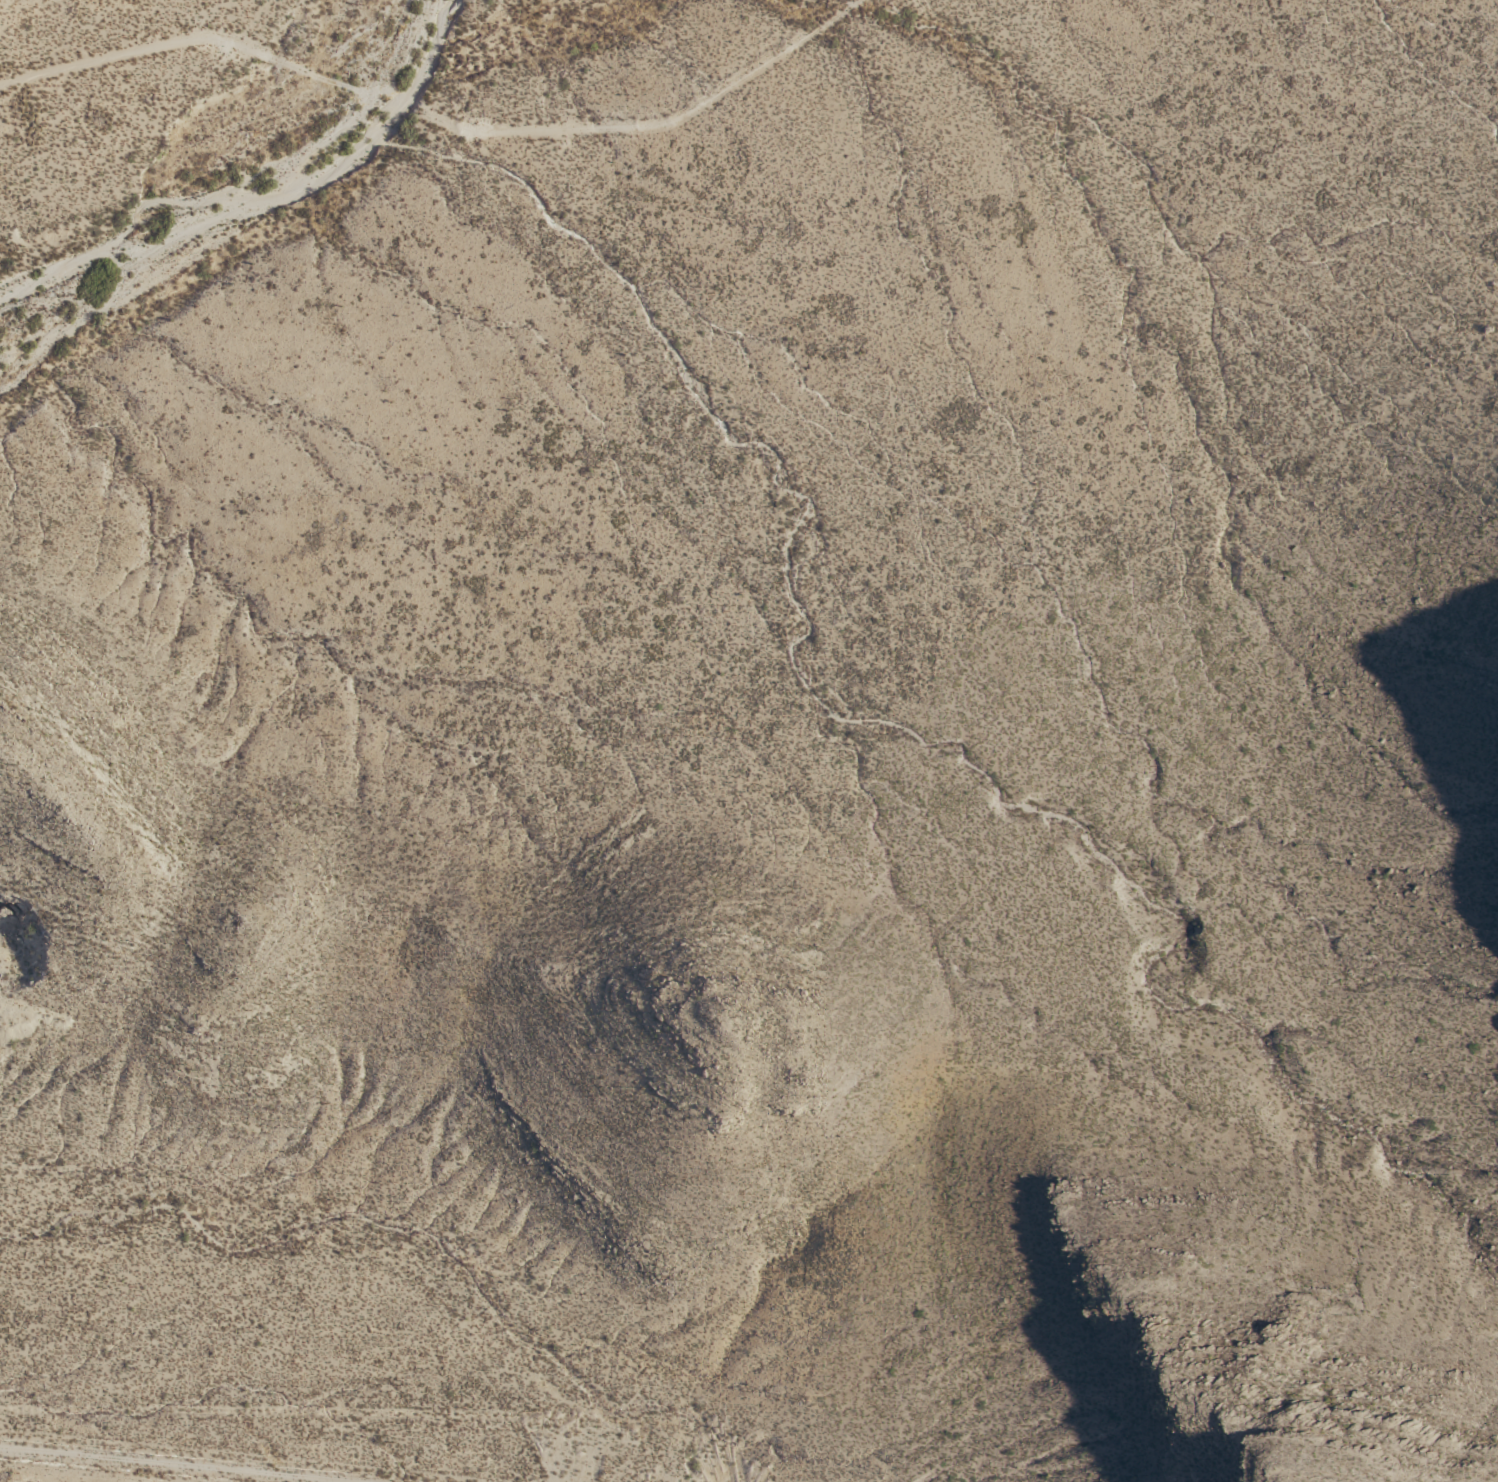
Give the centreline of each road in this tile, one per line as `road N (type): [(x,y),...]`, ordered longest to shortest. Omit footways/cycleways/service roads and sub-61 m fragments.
road 1 (residential): [(0,88),(200,41),(471,135),(664,126),(858,0)]

